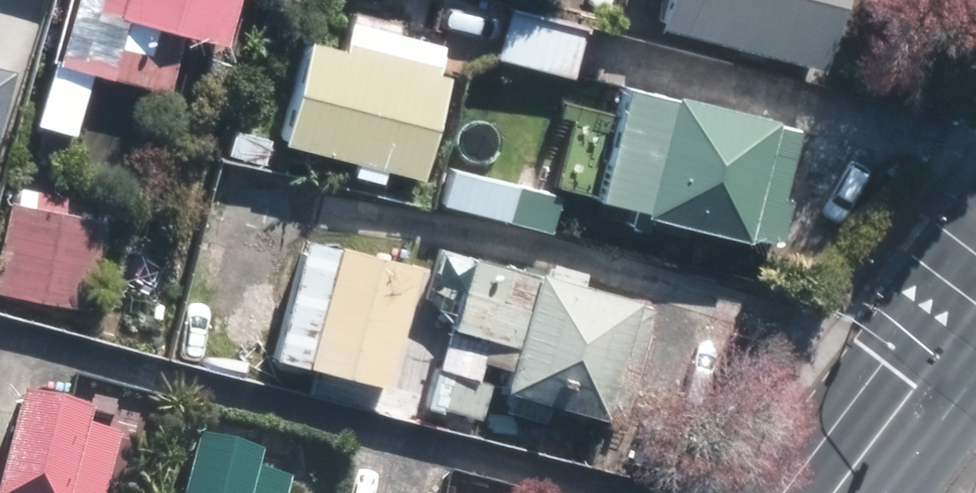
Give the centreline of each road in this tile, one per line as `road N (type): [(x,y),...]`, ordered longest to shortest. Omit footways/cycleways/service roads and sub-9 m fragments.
road 1 (primary): [(835,492),(975,308)]

